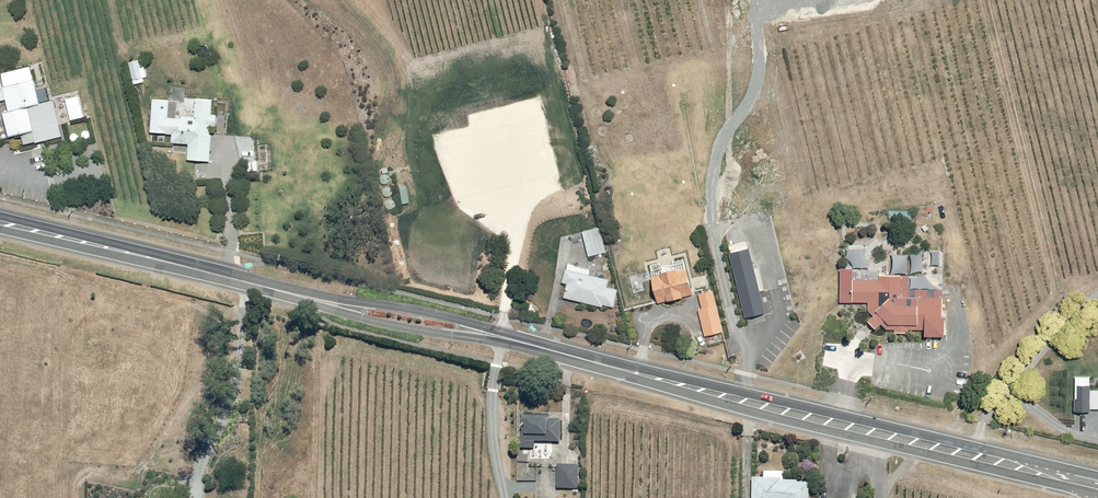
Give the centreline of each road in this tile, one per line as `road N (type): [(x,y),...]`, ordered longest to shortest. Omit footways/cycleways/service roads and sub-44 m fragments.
road 1 (secondary): [(1097,495),(723,407),(652,378)]
road 2 (secondary): [(652,378),(731,389),(1097,476)]
road 3 (secondary): [(0,223),(292,295)]
road 4 (secondary): [(492,335),(387,325),(292,295)]
road 5 (secondary): [(292,295),(415,310),(492,335)]
road 6 (secondary): [(492,335),(652,378)]

